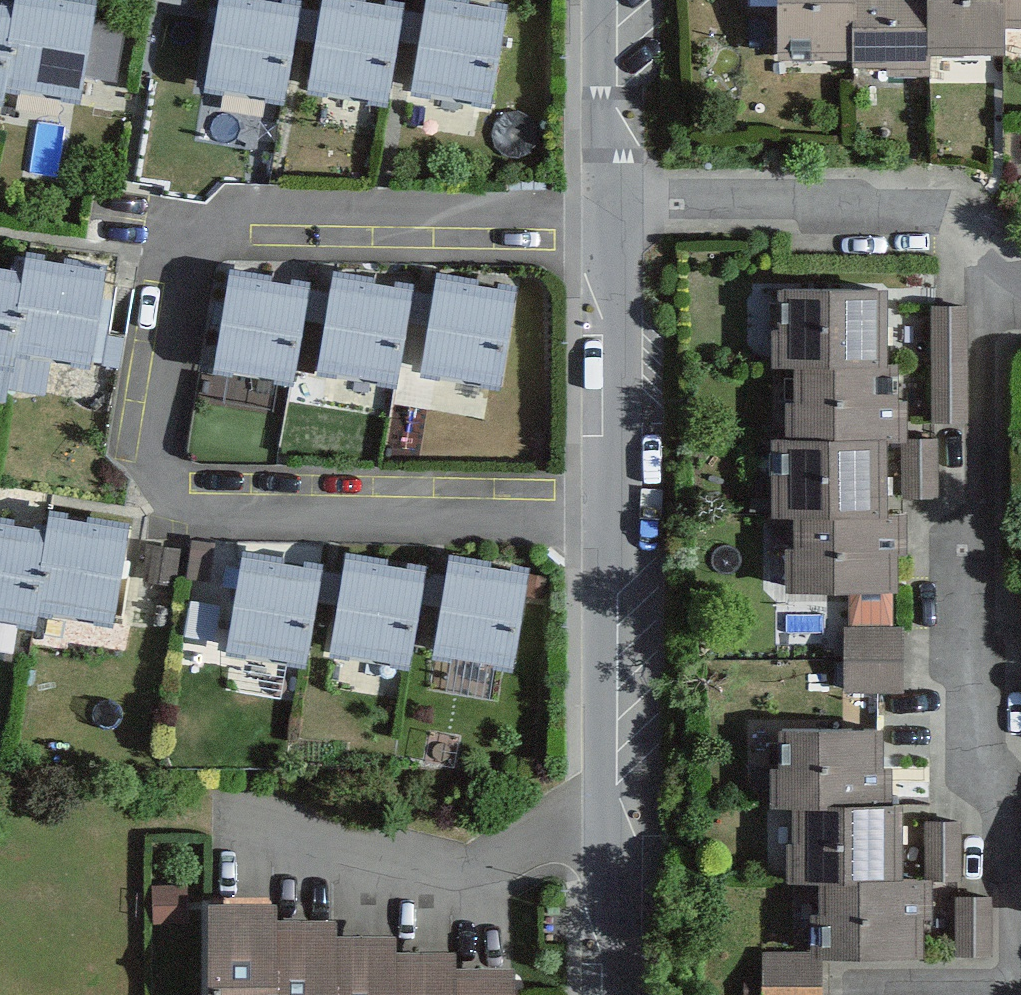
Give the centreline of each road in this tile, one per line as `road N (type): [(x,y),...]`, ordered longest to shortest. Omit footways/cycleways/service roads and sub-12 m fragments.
road 1 (residential): [(613,994),(607,201)]
road 2 (residential): [(1020,902),(1014,796),(979,757),(975,553),(986,506),(989,314)]
road 3 (residential): [(989,314),(990,243),(942,199),(607,201)]
road 4 (residential): [(607,201),(607,0)]

